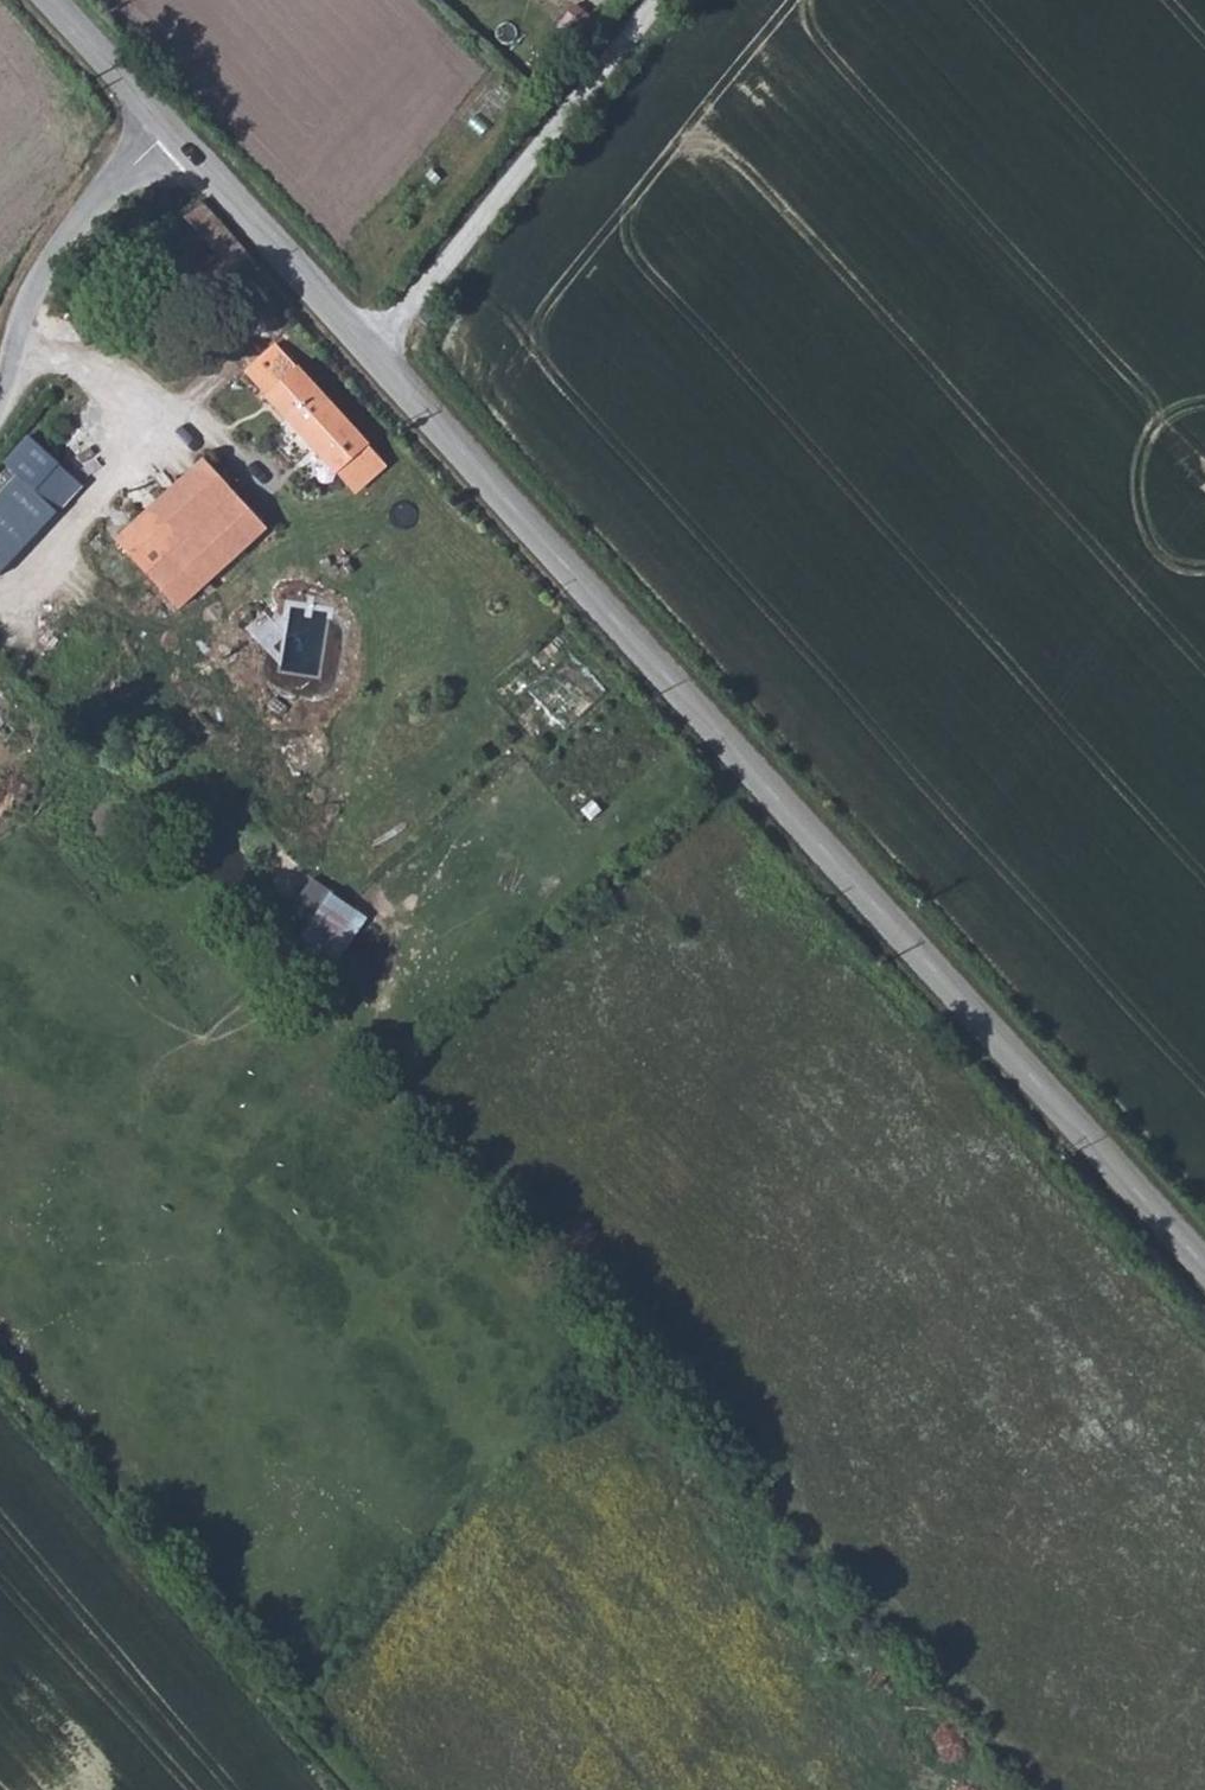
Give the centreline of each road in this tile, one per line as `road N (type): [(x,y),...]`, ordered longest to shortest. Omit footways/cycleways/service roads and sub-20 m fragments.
road 1 (tertiary): [(1204,1264),(170,132)]
road 2 (unclassified): [(170,132),(60,250),(21,323),(0,393)]
road 3 (tertiary): [(170,132),(49,0)]

